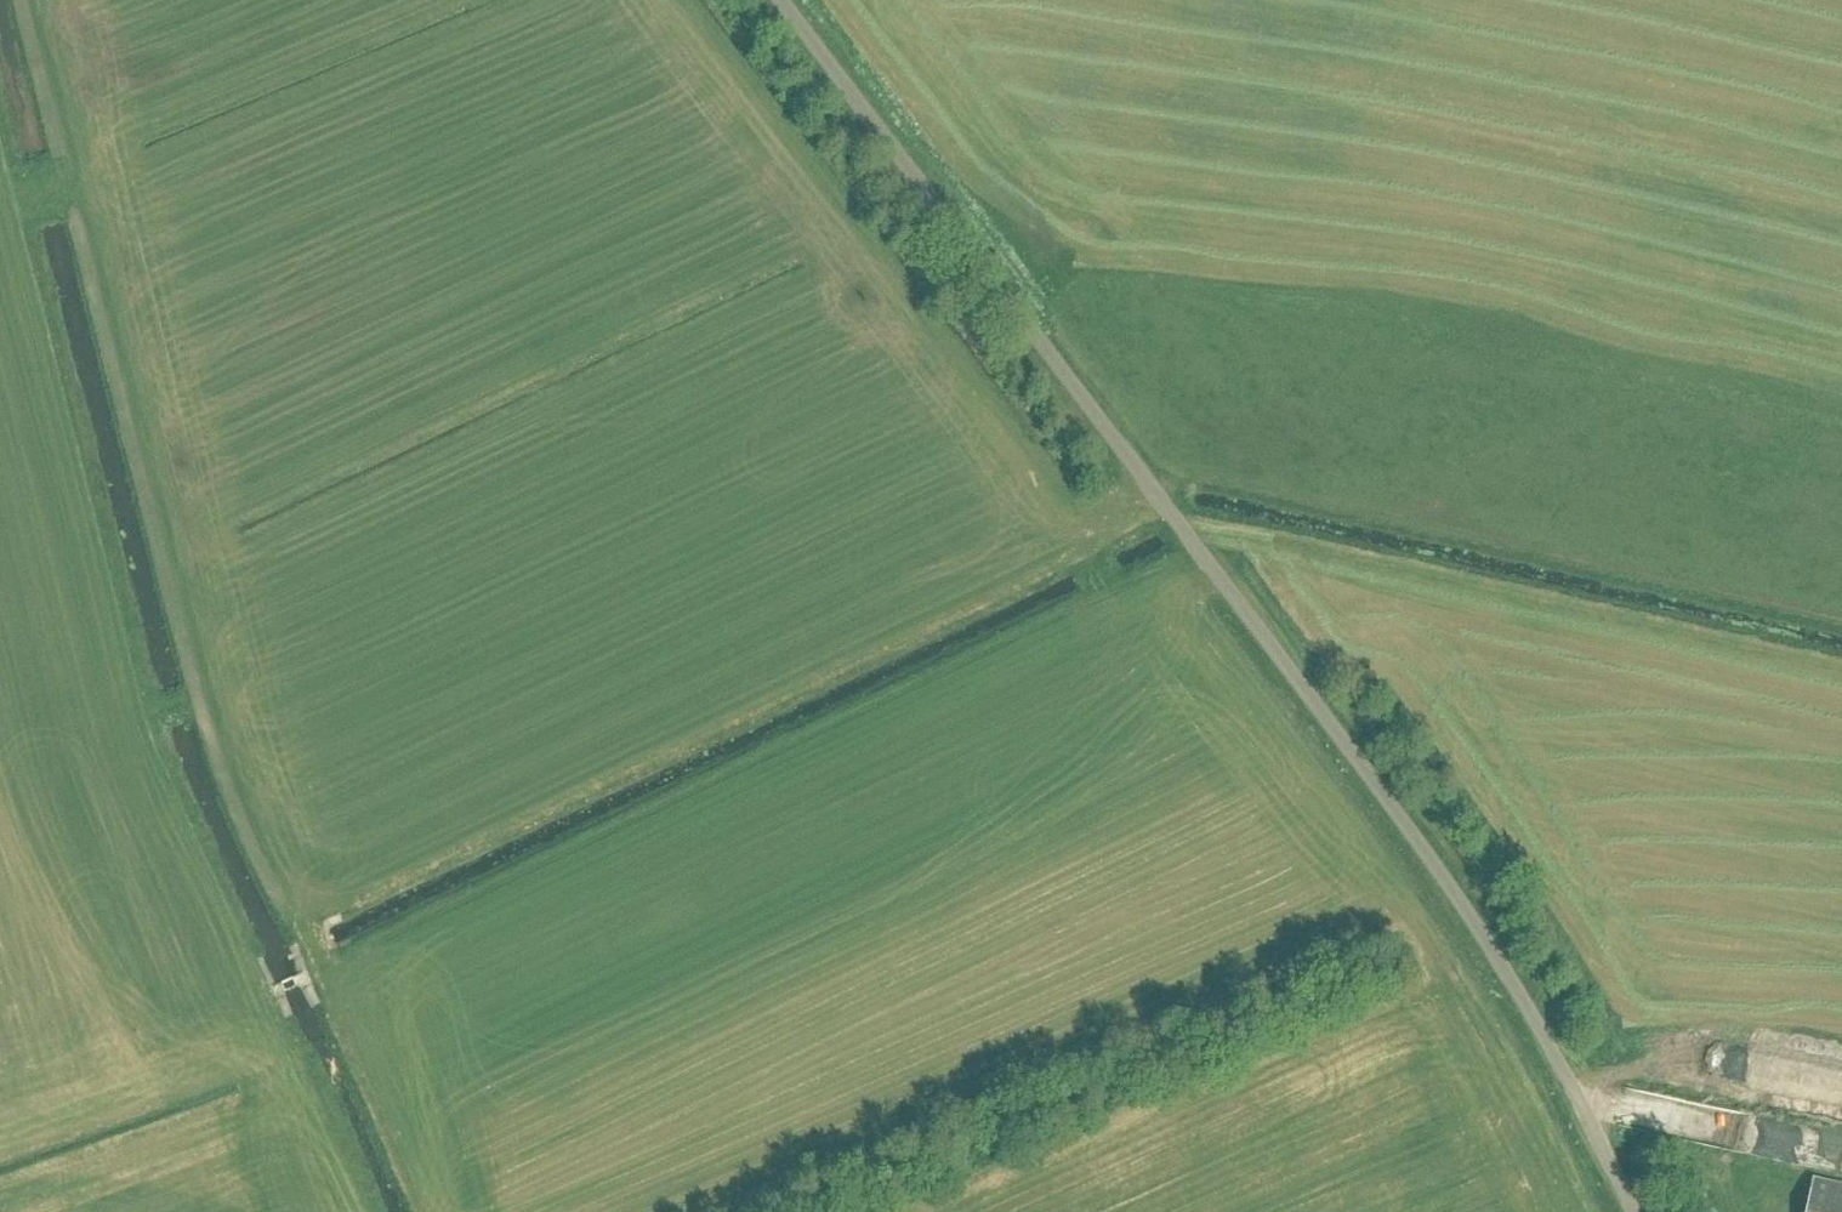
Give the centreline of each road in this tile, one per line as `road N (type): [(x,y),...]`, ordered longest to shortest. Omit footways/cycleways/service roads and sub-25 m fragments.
road 1 (unclassified): [(1632,1211),(1540,1031),(1452,892),(780,0)]

